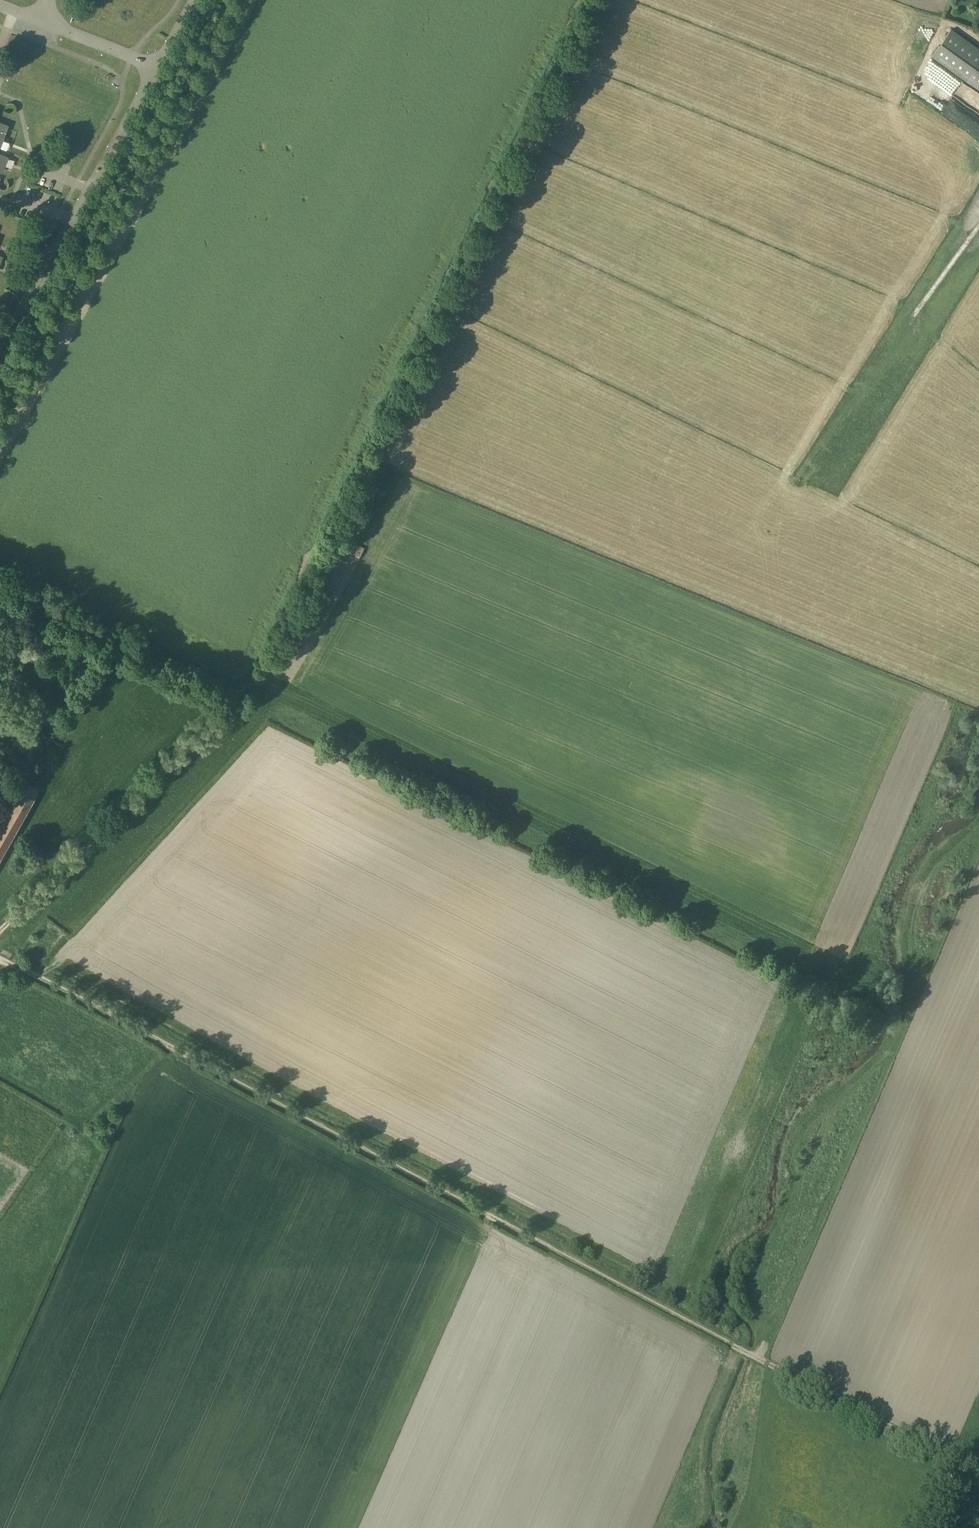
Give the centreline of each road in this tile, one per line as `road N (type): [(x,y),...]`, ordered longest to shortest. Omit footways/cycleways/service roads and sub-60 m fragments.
road 1 (track): [(758,1359),(0,966)]
road 2 (track): [(0,586),(228,701),(227,712),(0,930)]
road 3 (unclassified): [(0,407),(221,0)]

